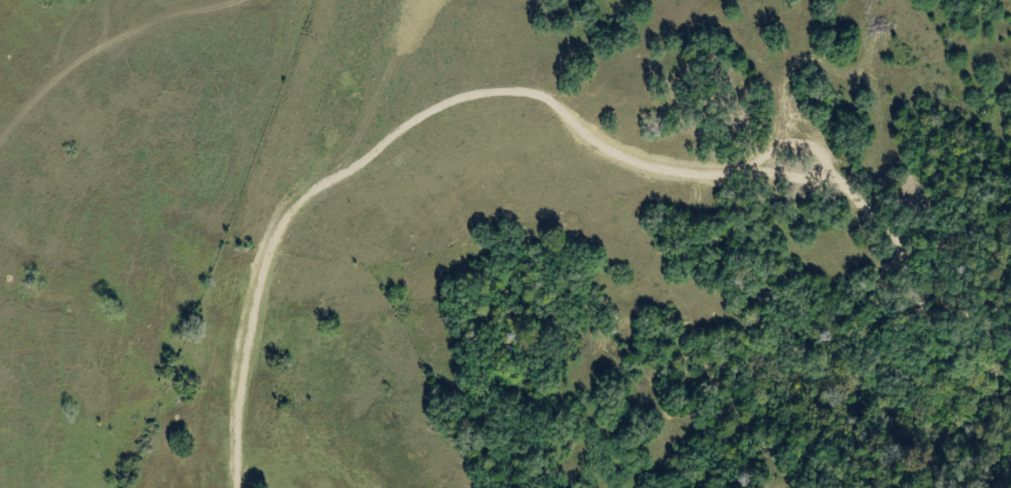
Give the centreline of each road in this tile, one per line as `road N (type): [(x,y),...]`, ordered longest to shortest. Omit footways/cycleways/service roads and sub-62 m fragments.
road 1 (residential): [(0,132),(60,59),(148,23),(190,20),(245,0)]

